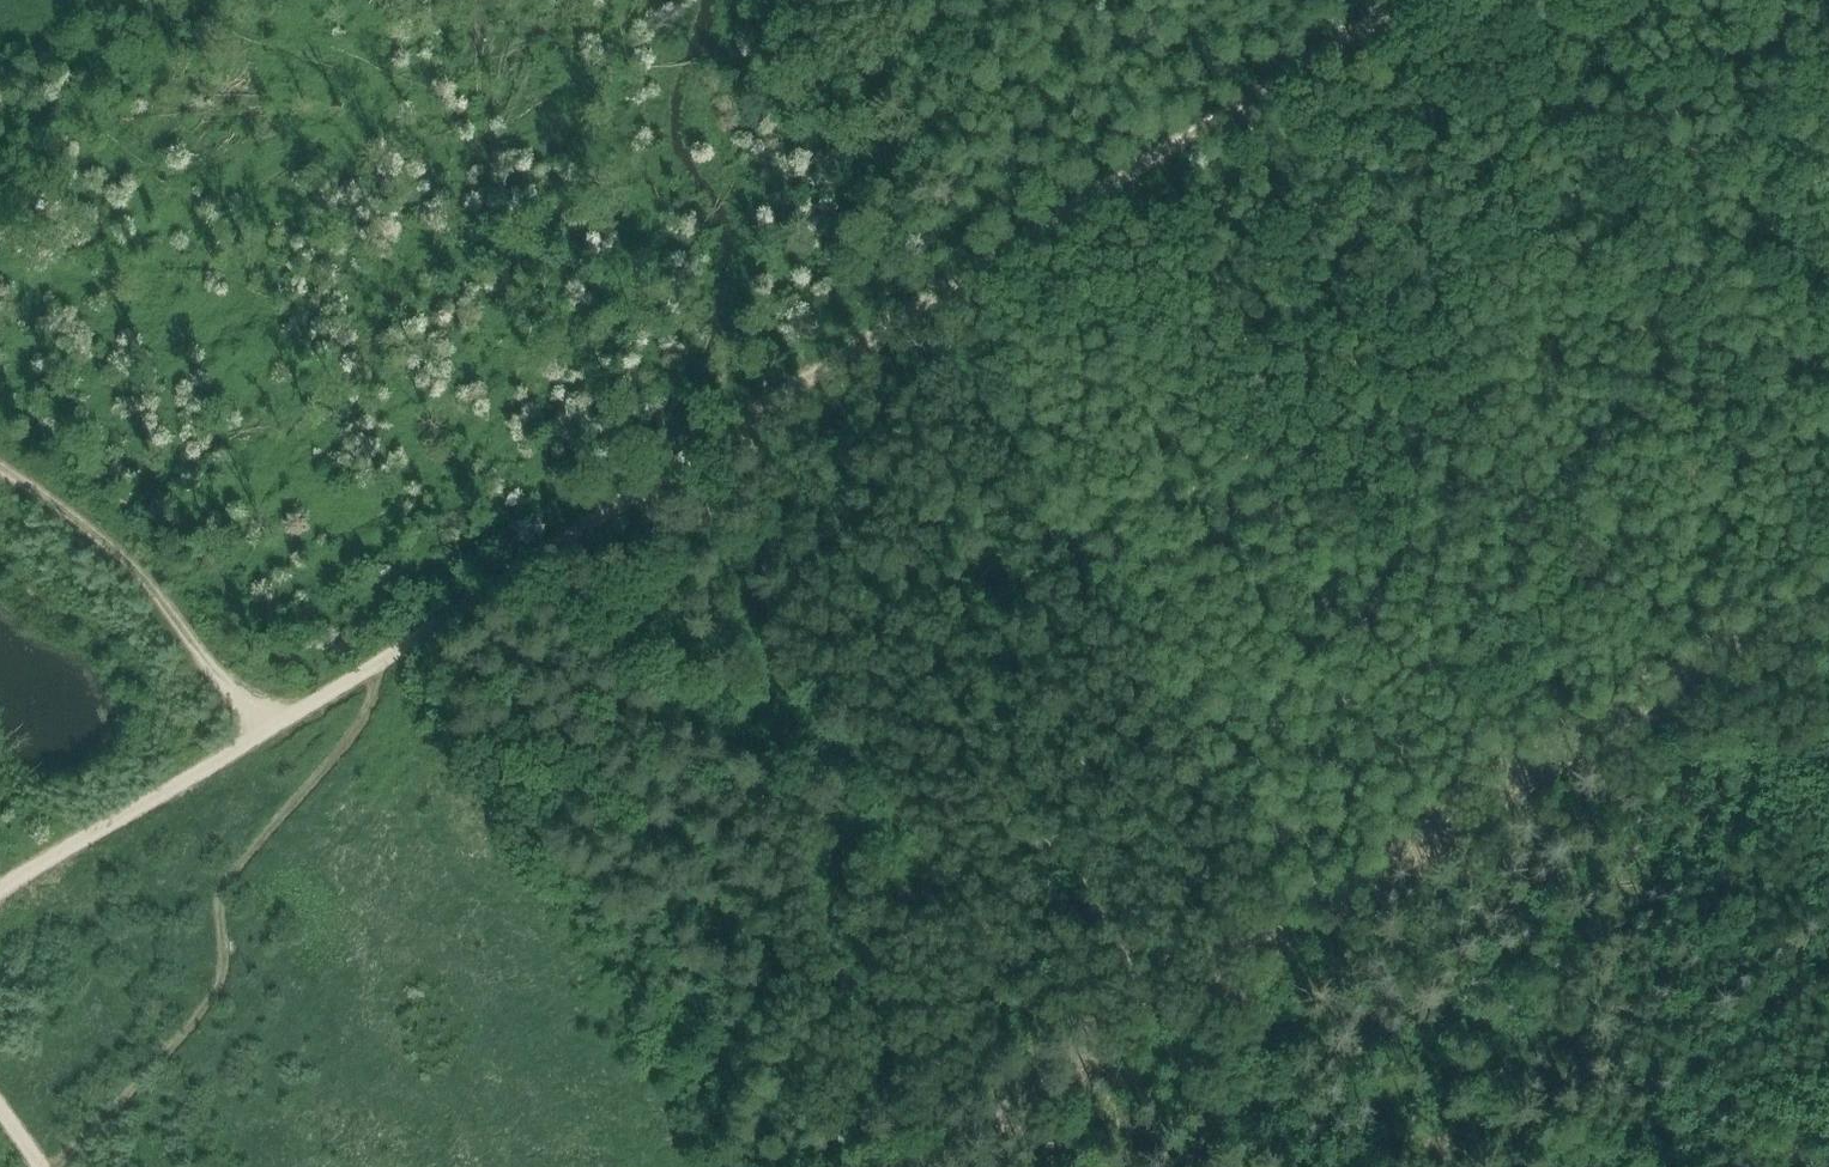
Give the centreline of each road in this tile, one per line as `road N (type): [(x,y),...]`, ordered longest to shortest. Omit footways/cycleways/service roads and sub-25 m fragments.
road 1 (track): [(267,733),(1403,0)]
road 2 (track): [(267,733),(135,570),(0,472)]
road 3 (track): [(0,890),(267,733)]

